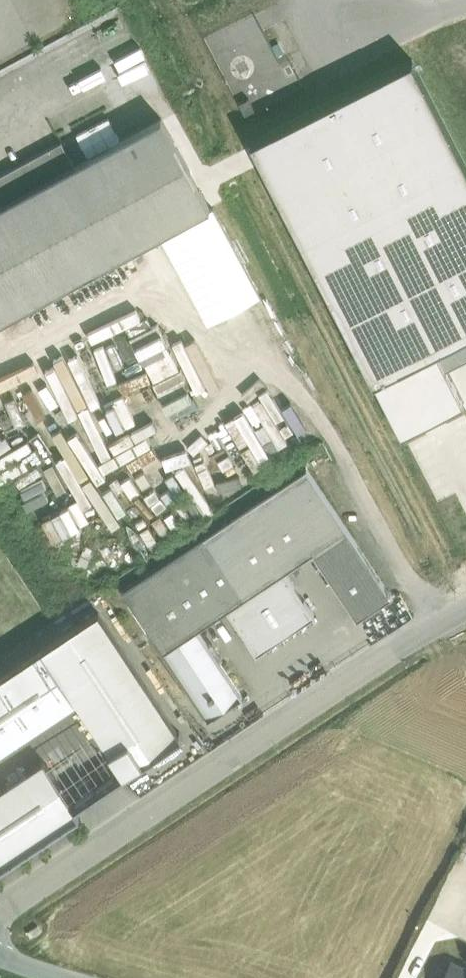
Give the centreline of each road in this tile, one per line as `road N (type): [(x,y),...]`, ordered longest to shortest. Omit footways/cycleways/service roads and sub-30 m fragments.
road 1 (unclassified): [(465,607),(0,913)]
road 2 (unclassified): [(338,16),(400,17),(465,2)]

